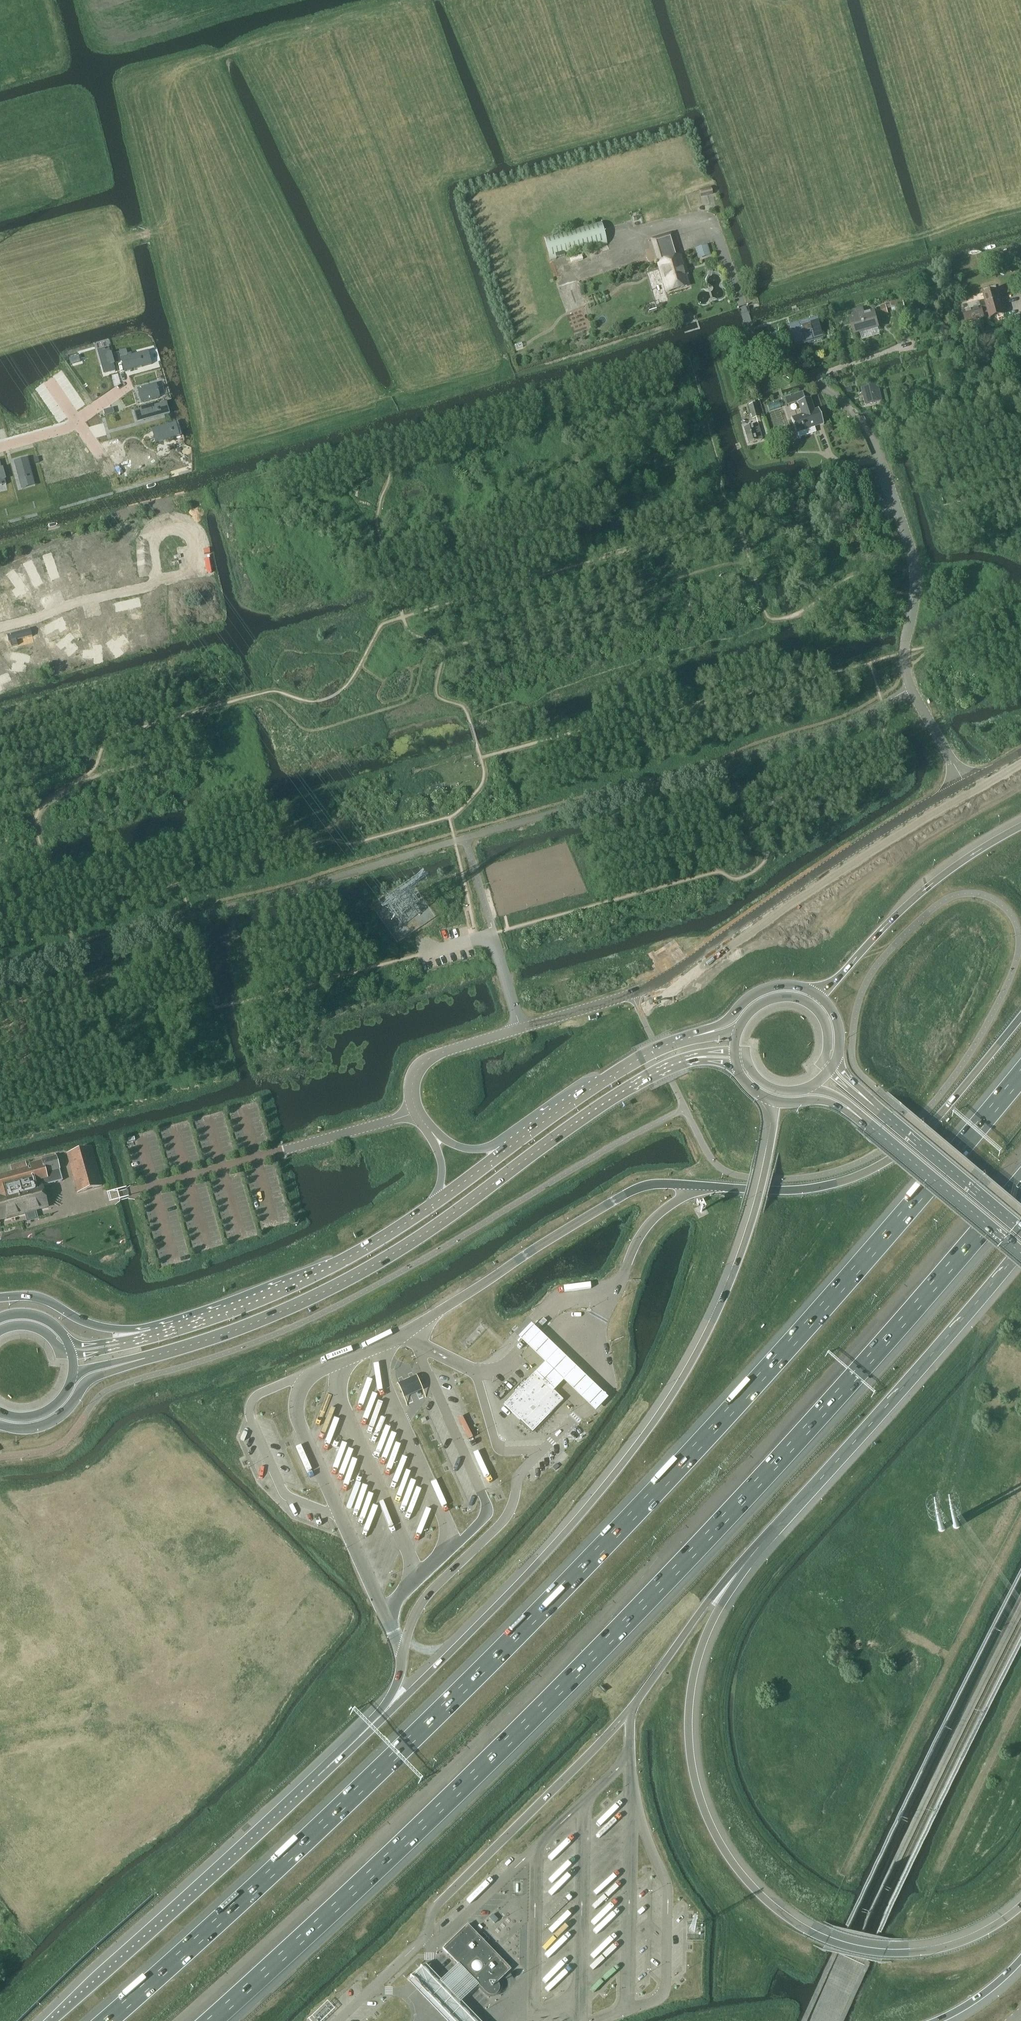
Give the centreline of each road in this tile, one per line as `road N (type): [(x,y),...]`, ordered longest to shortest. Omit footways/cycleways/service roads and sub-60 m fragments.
road 1 (motorway): [(1020,1071),(745,1396),(607,1540),(444,1708),(104,2020)]
road 2 (motorway): [(214,2020),(570,1686),(899,1334),(1020,1188)]
road 3 (motorway): [(770,1100),(758,1200),(691,1362),(566,1534),(386,1716)]
road 4 (secondary): [(122,1364),(254,1323),(352,1277),(629,1087),(685,1061)]
road 5 (motorway): [(1020,1906),(962,1942),(886,1953),(806,1929),(747,1880),(702,1805),(688,1723),(704,1640),(743,1571)]
road 6 (unclassified): [(520,1028),(648,988),(964,784)]
road 7 (motorway): [(386,1716),(54,2020)]
road 8 (unclassified): [(910,686),(904,652),(915,579),(873,437),(838,393),(757,349),(750,330)]
road 9 (motorway): [(743,1571),(1020,1253)]
road 10 (motorway): [(1020,1018),(937,1120),(882,1166),(817,1189),(699,1187)]
road 11 (secondary): [(433,1205),(324,1270),(170,1331)]
road 12 (motorway): [(1020,826),(931,884),(820,995)]
road 13 (secondary): [(705,1033),(641,1058),(505,1151)]
road 14 (secondary): [(854,1113),(1020,1253)]
road 15 (secondary): [(1020,1230),(863,1097)]
road 16 (secondary): [(170,1331),(101,1326),(44,1298),(0,1297)]
road 17 (motorway): [(640,1698),(708,1601),(743,1571)]
road 18 (unclassified): [(417,1112),(413,1082),(426,1060),(520,1028)]
road 19 (secondary): [(0,1425),(47,1424),(90,1380),(122,1364)]
road 20 (residential): [(417,1112),(280,1151)]
road 21 (secondary): [(820,995),(803,986),(768,988),(705,1033)]

